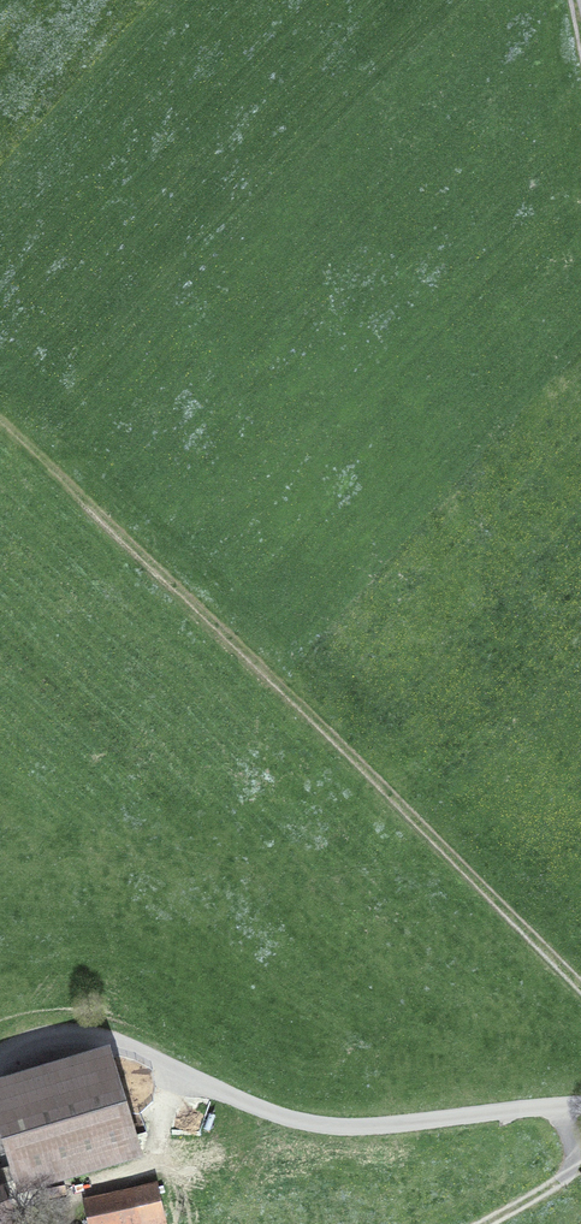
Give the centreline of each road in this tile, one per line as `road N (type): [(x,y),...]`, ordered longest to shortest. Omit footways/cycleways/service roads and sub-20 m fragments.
road 1 (track): [(0,413),(580,984)]
road 2 (track): [(136,1054),(226,1099),(335,1127),(580,1104)]

